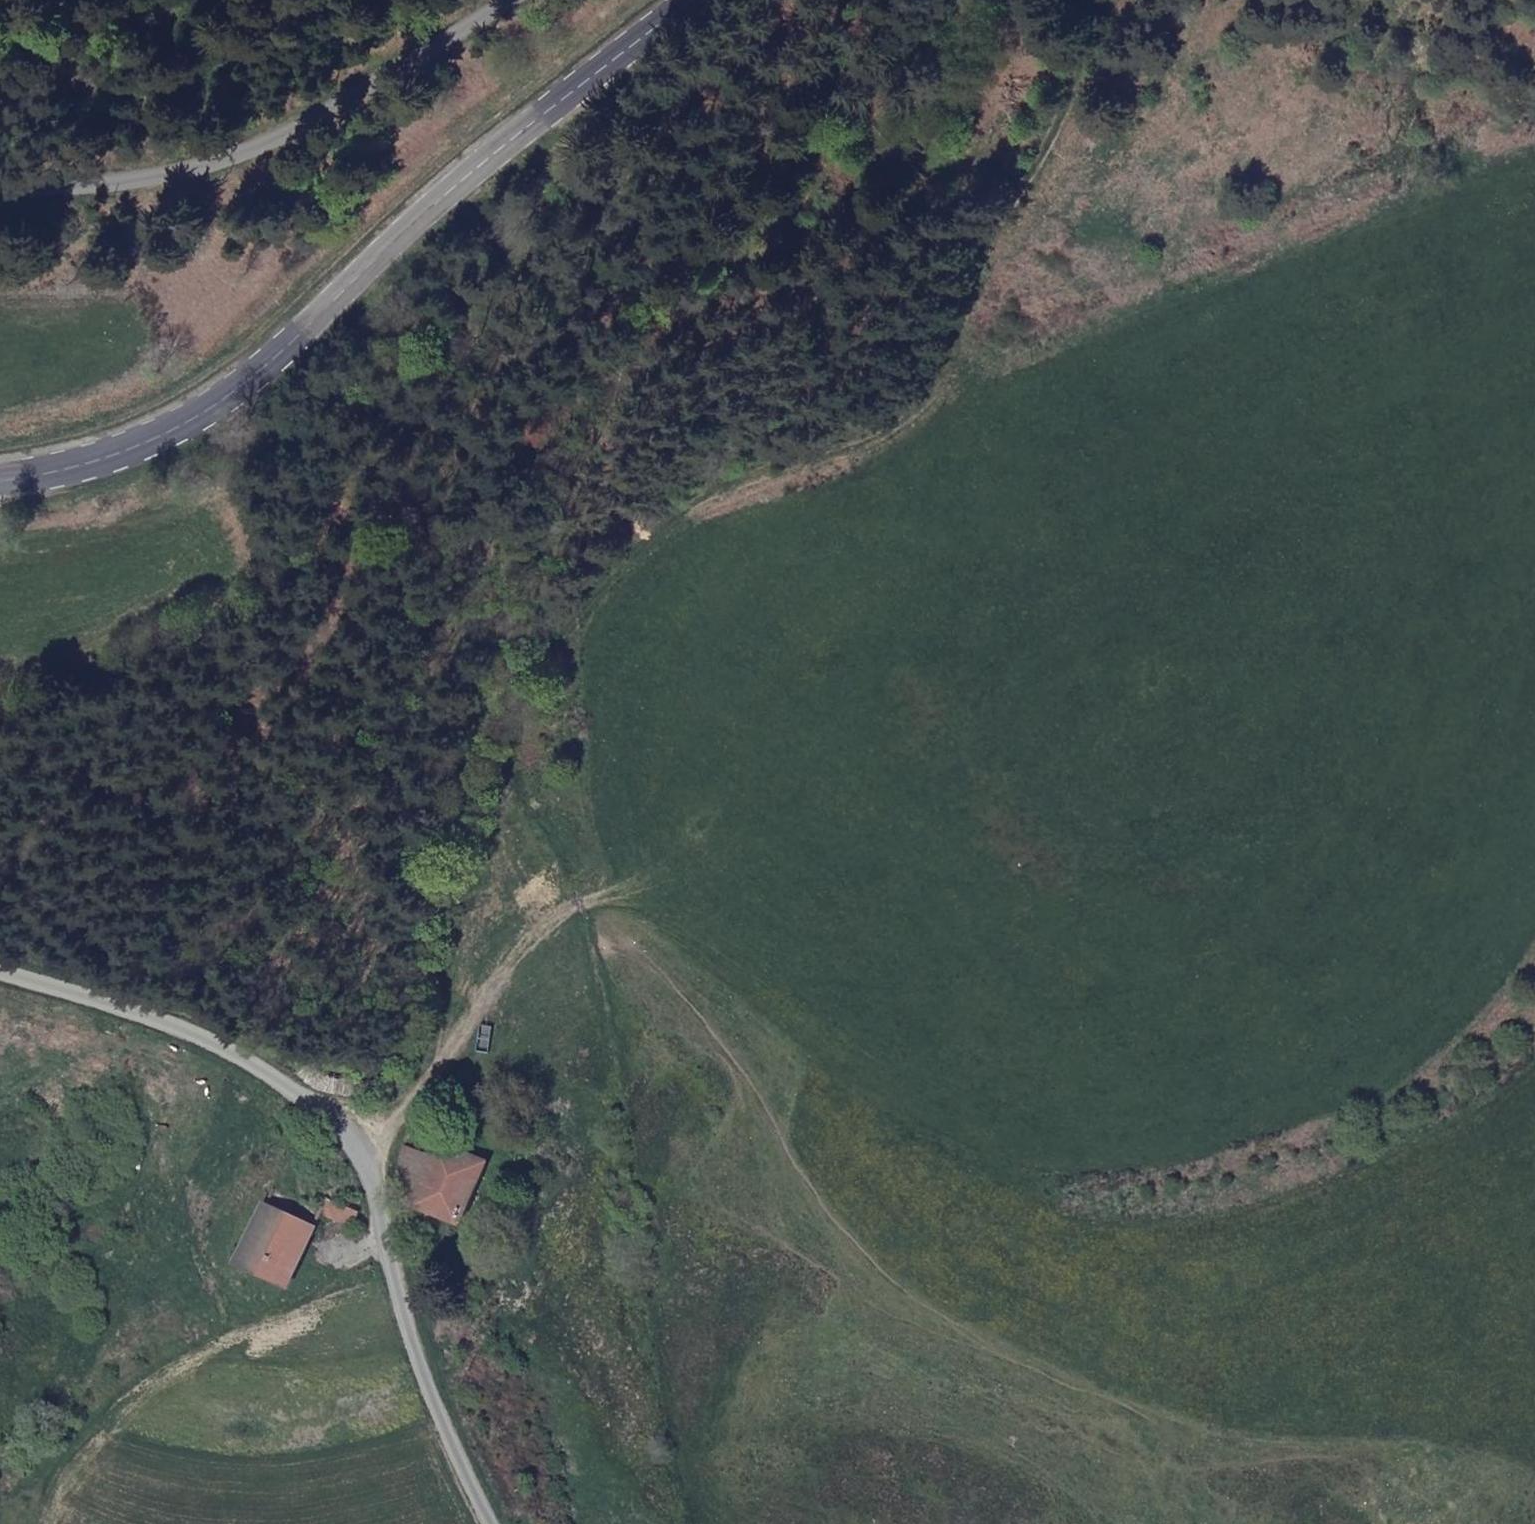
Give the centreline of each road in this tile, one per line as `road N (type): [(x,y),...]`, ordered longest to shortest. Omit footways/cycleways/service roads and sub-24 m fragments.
road 1 (secondary): [(674,0),(449,192),(232,397),(120,454),(0,482)]
road 2 (unclassified): [(0,966),(142,1003),(311,1103),(364,1153),(422,1375),(490,1523)]
road 3 (residential): [(0,191),(95,188),(271,146),(499,0)]

